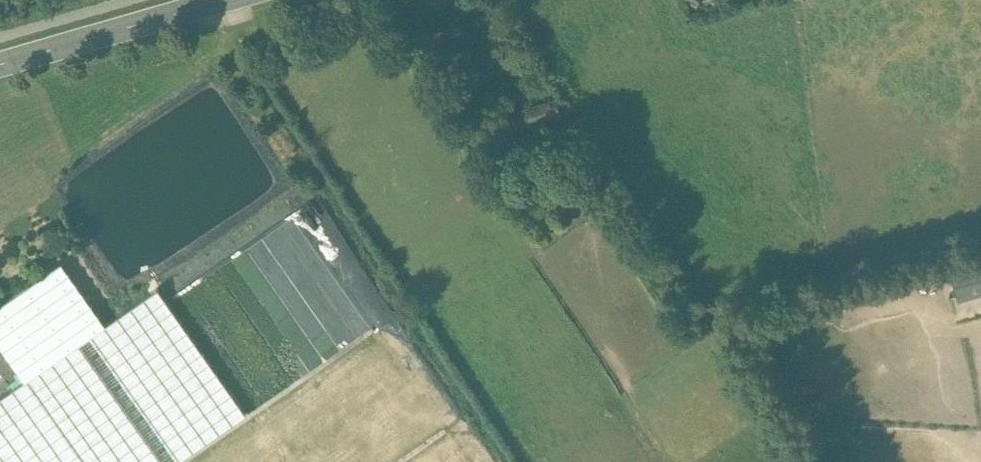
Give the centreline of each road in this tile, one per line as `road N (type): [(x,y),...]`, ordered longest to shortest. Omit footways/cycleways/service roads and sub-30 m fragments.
road 1 (secondary): [(0,65),(223,0)]

